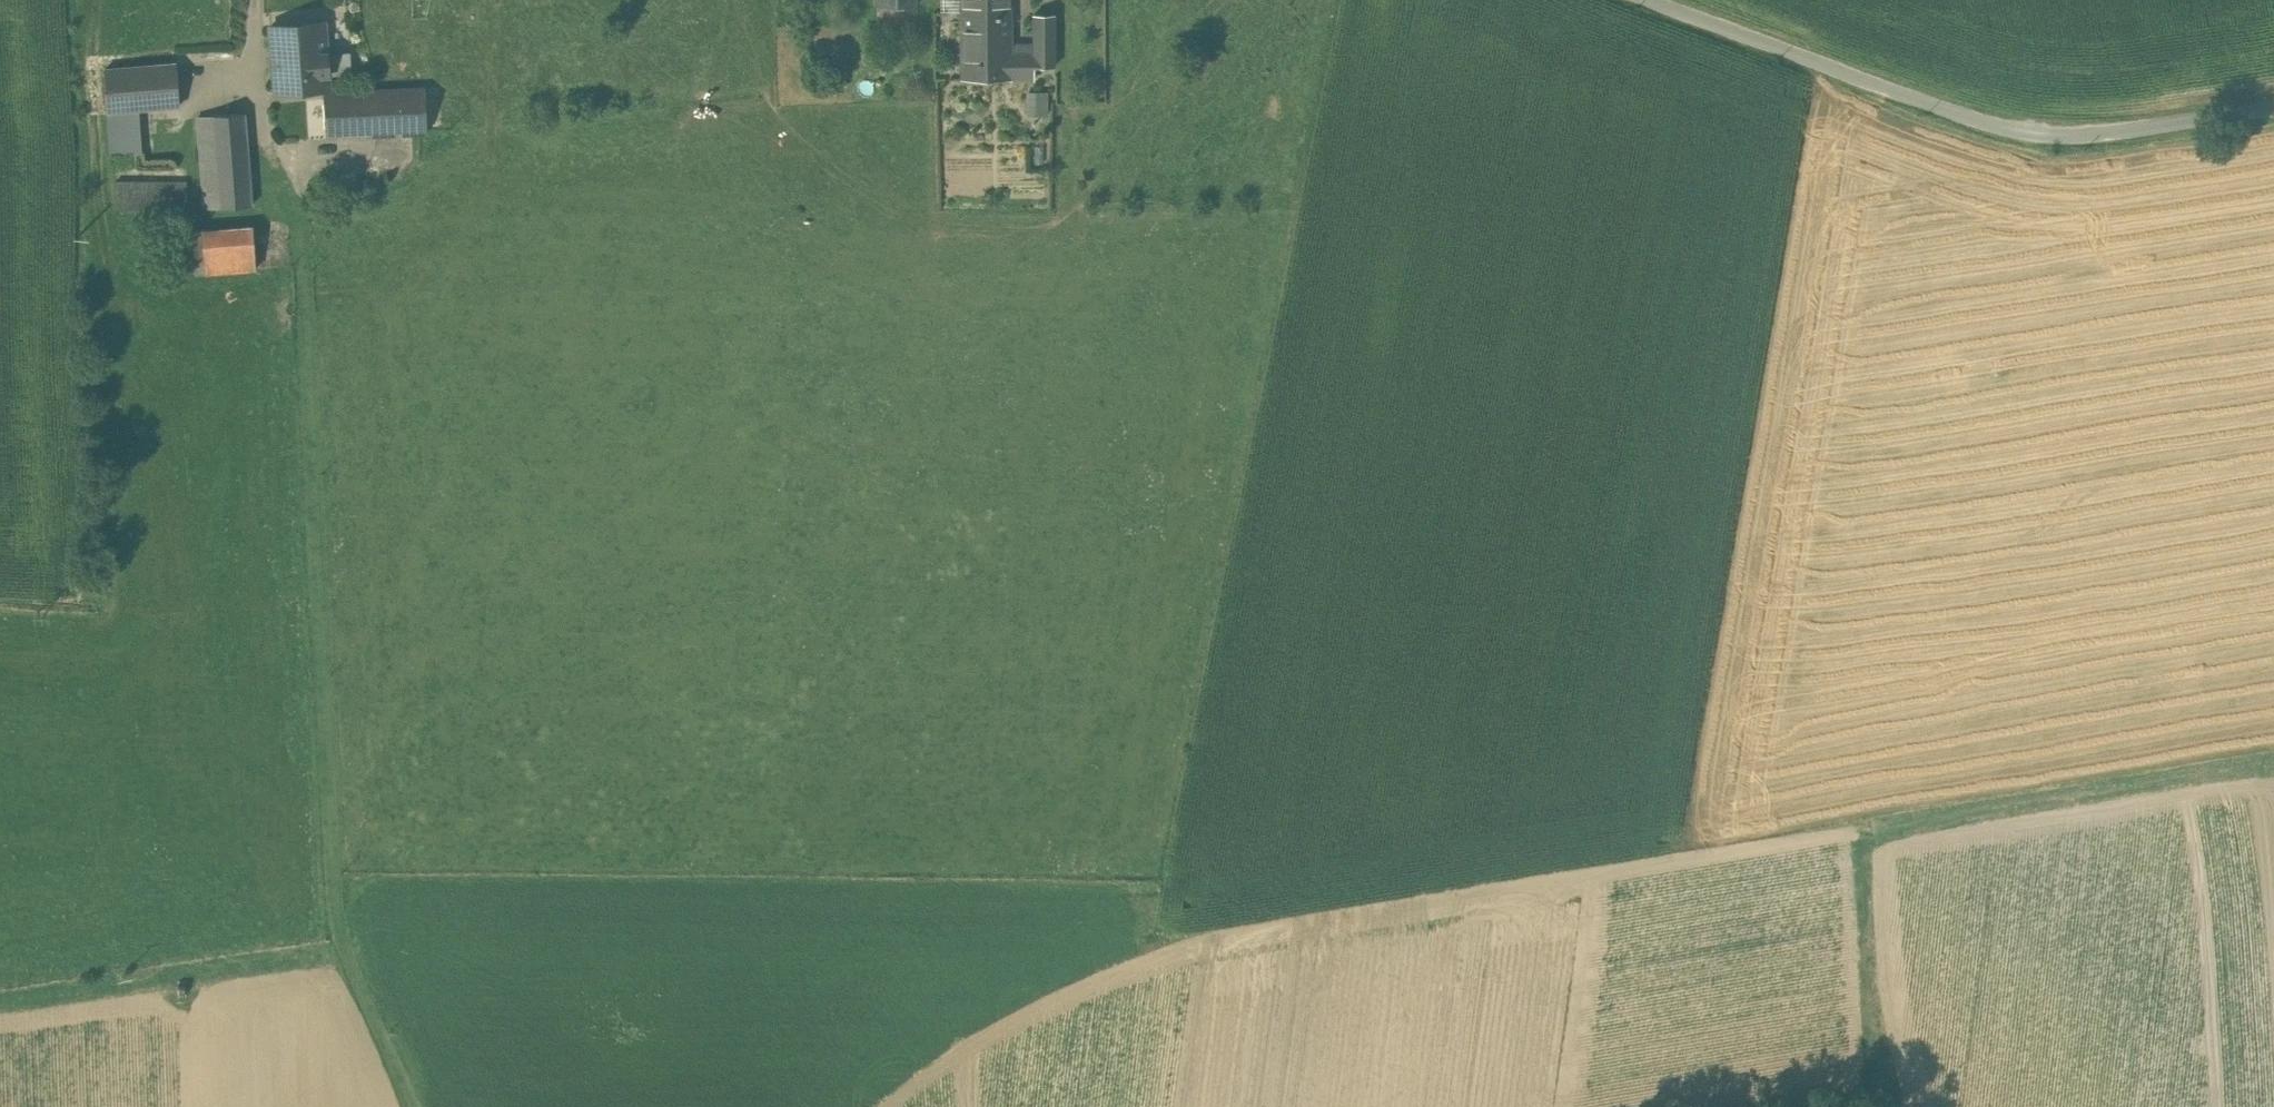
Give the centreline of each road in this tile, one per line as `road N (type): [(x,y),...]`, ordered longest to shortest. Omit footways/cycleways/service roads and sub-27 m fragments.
road 1 (track): [(409,1106),(338,937),(302,270)]
road 2 (unclassified): [(1627,0),(1922,110),(2076,138),(2273,109)]

